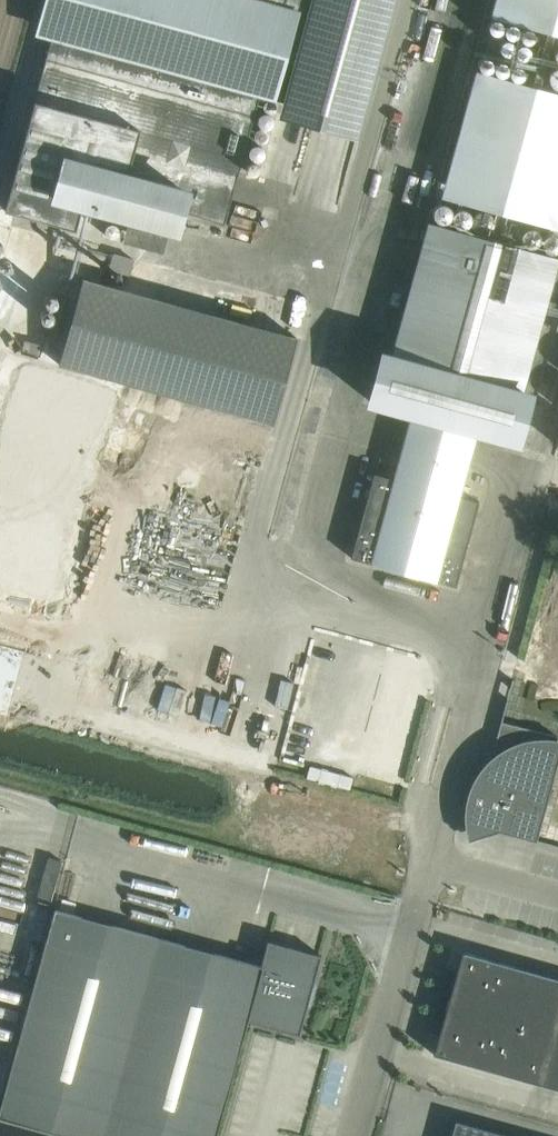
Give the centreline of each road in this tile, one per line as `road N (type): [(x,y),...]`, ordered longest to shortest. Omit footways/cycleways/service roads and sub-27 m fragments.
road 1 (unclassified): [(352,1135),(419,897)]

